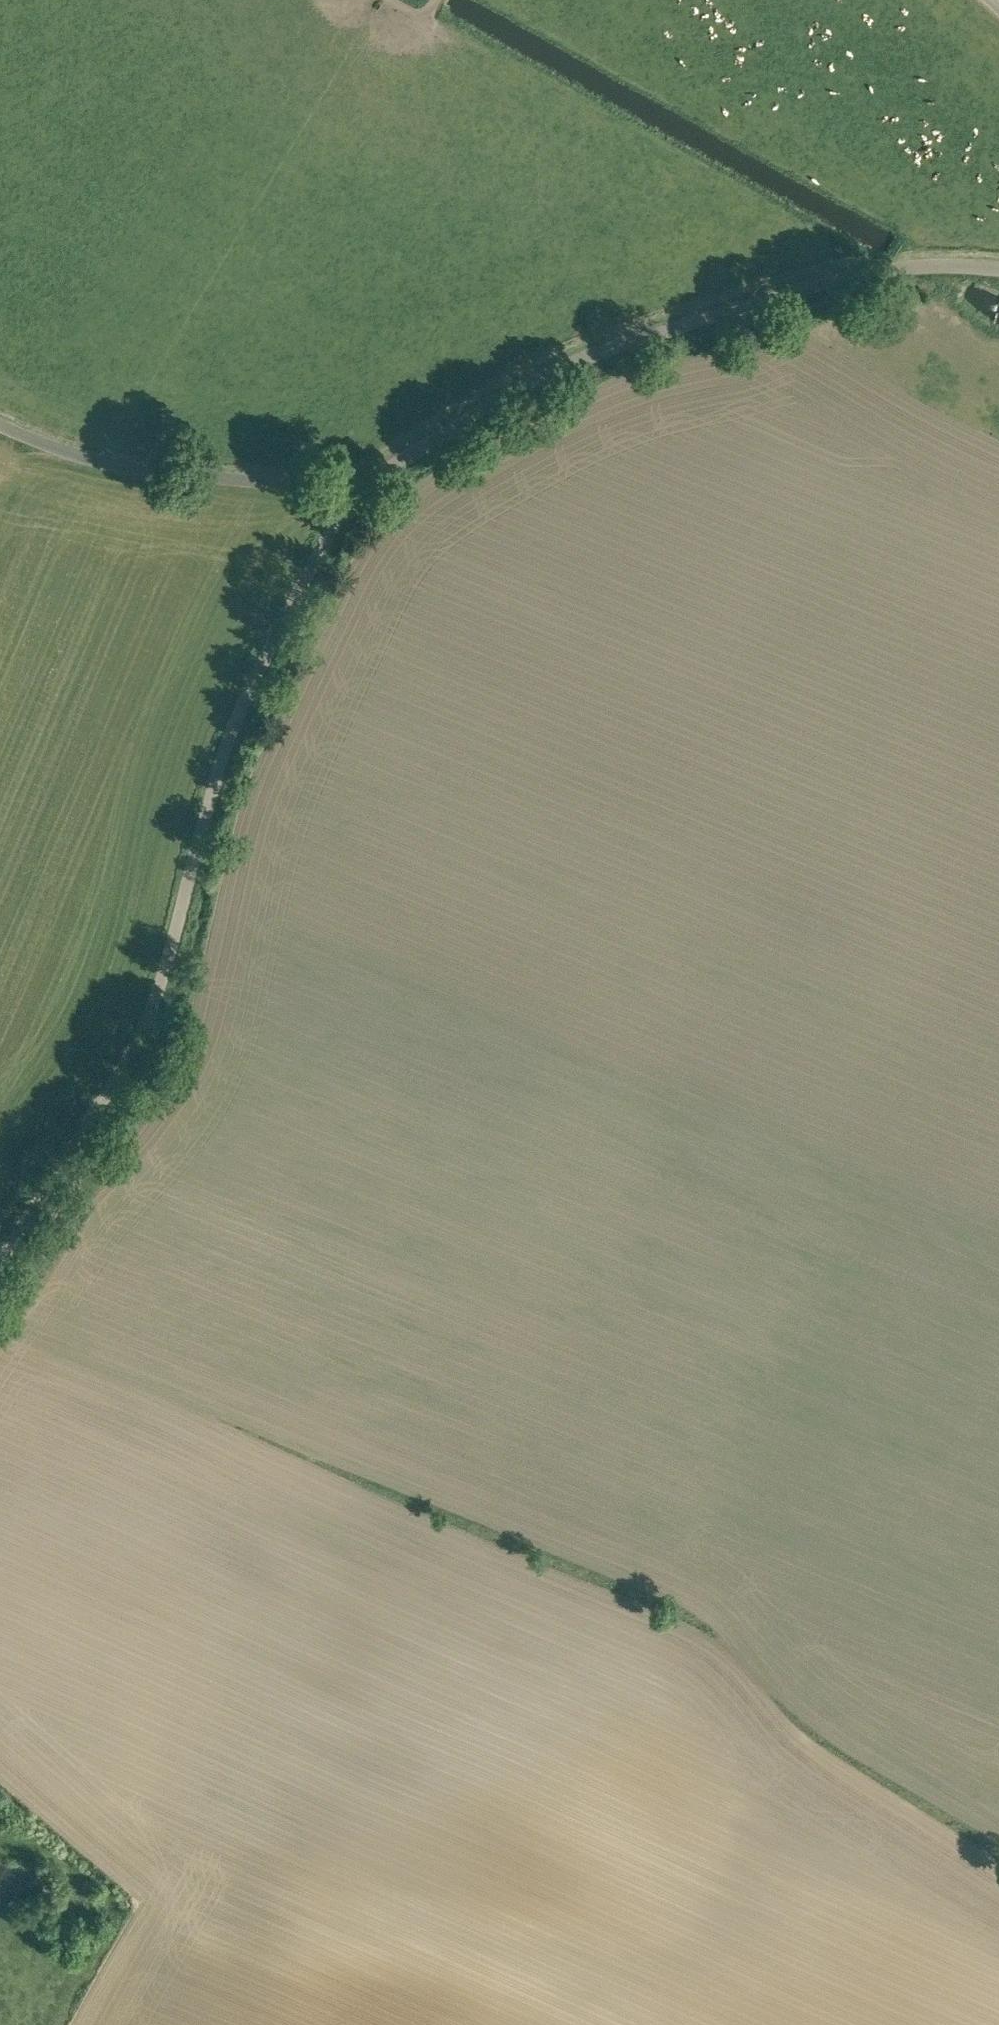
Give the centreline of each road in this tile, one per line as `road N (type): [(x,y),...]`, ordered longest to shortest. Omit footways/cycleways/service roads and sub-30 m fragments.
road 1 (unclassified): [(0,1264),(149,1021),(227,744),(306,570),(366,486)]
road 2 (unclassified): [(366,486),(405,456),(591,358),(858,280),(909,270),(998,271)]
road 3 (unclassified): [(366,486),(146,470),(0,425)]

